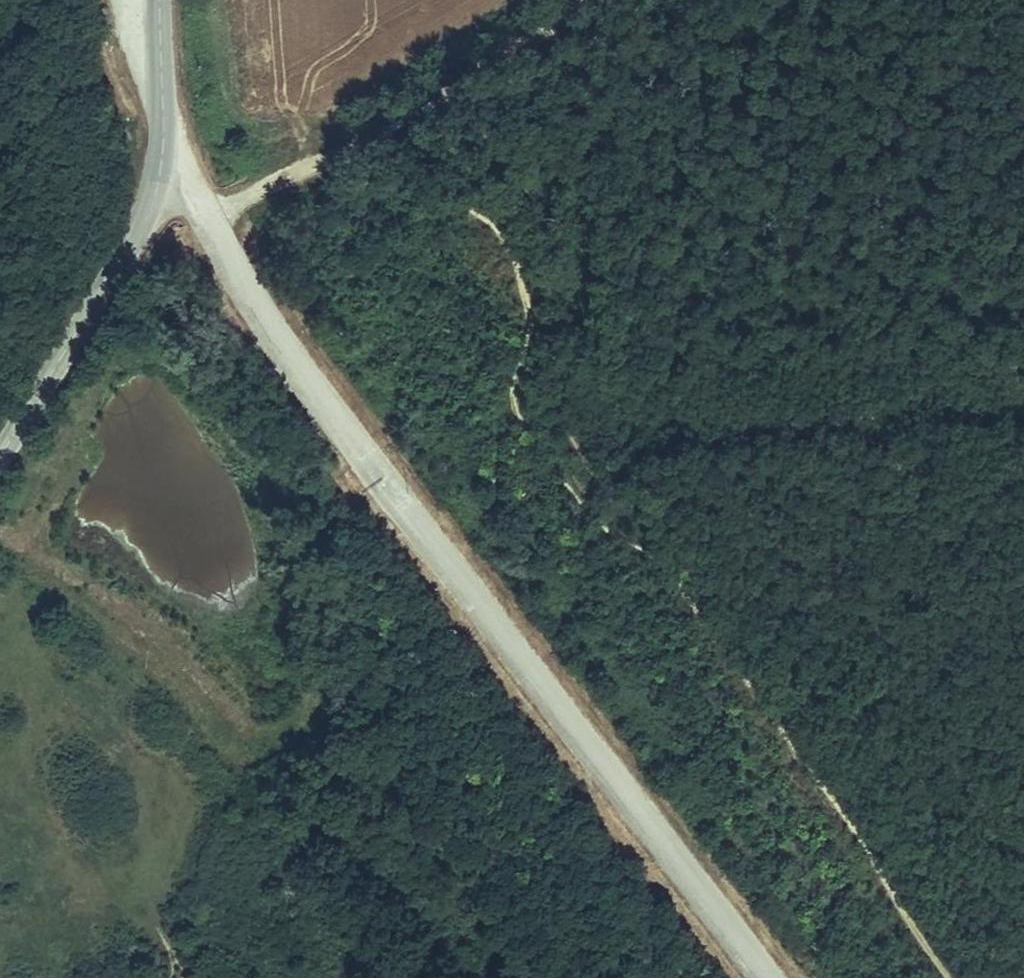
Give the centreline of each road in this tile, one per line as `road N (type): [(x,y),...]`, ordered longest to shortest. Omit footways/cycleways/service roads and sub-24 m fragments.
road 1 (unclassified): [(160,0),(162,124),(149,216),(0,456)]
road 2 (track): [(223,207),(397,131),(447,98)]
road 3 (track): [(447,98),(569,0)]

